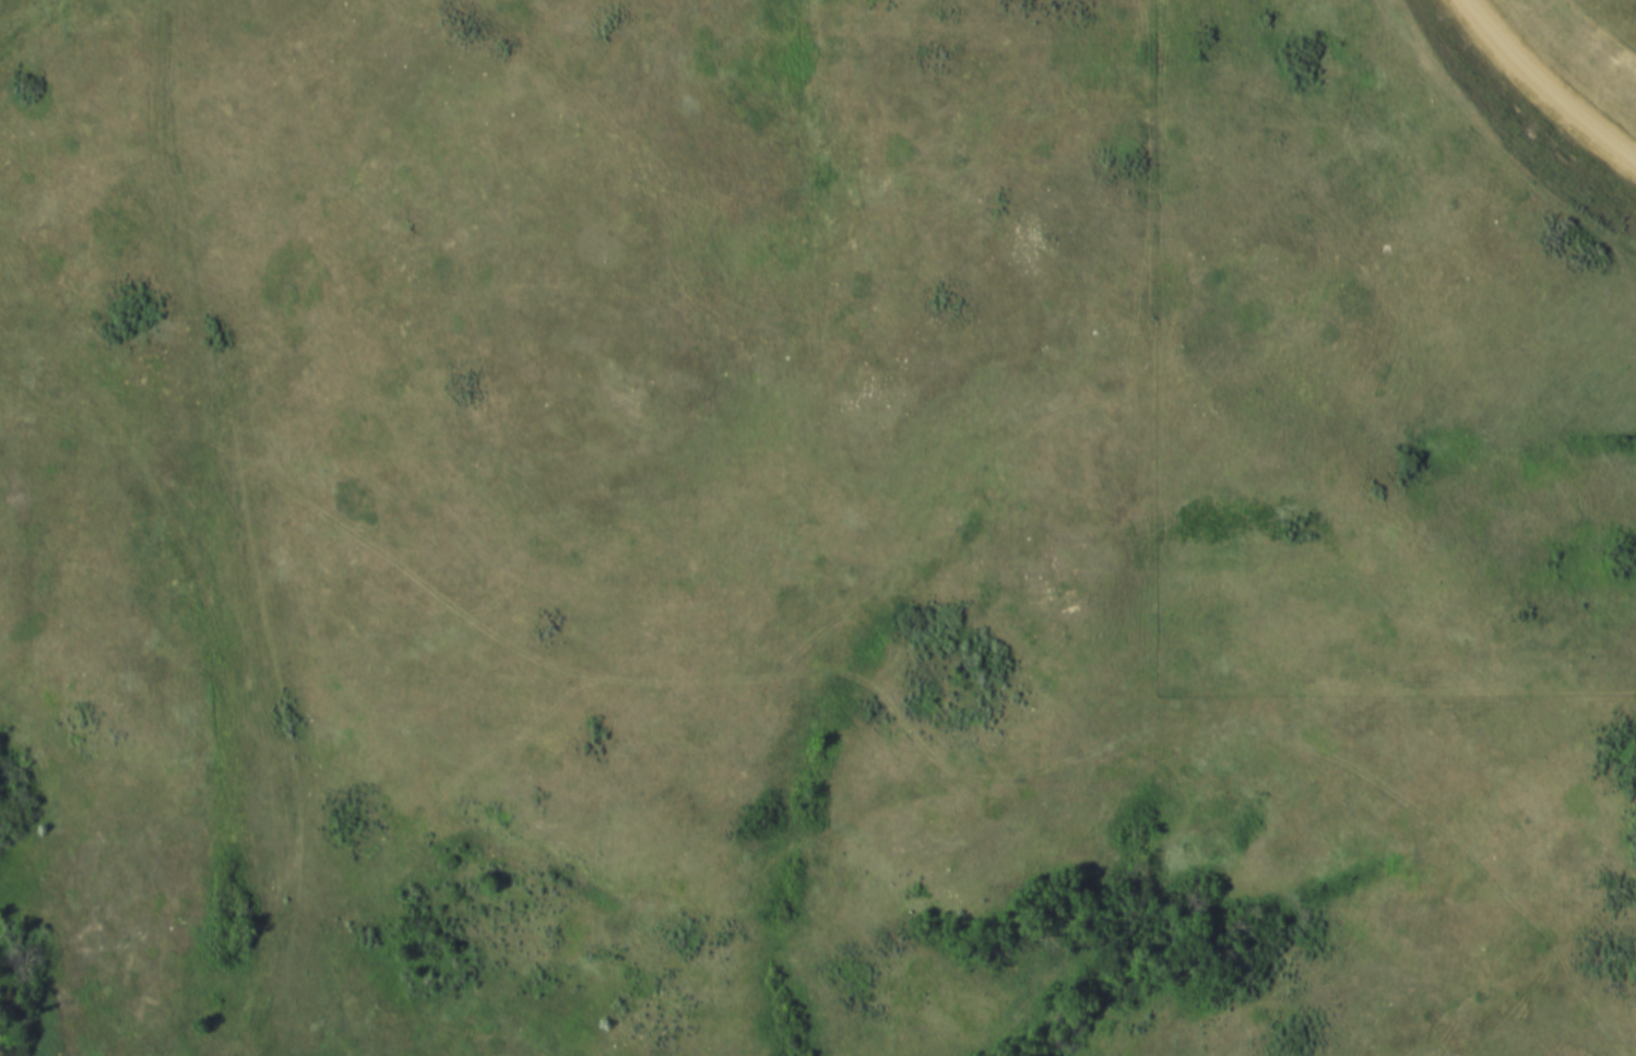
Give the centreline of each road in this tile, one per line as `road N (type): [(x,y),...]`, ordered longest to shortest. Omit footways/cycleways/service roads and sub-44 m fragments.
road 1 (track): [(249,1055),(289,938),(285,811),(271,686),(176,213),(164,0)]

